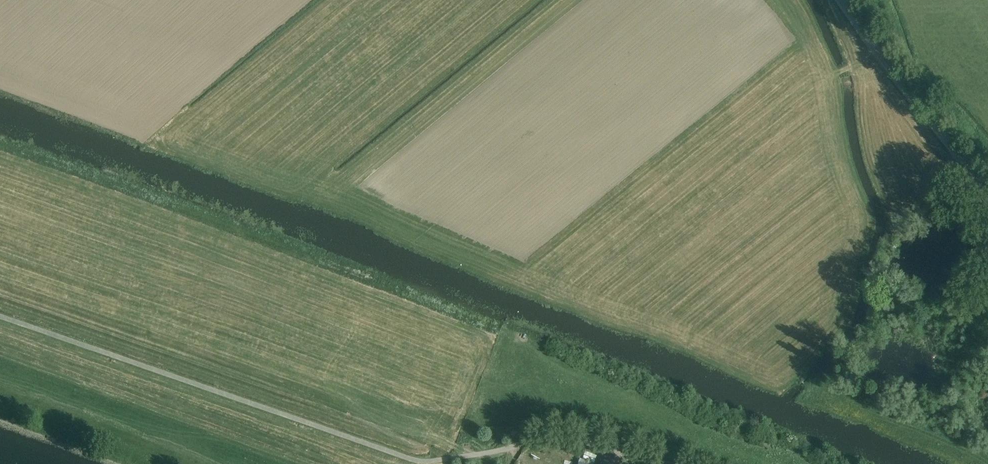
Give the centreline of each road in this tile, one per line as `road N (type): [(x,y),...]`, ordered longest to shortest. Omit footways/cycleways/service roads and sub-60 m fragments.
road 1 (tertiary): [(987,201),(842,0)]

